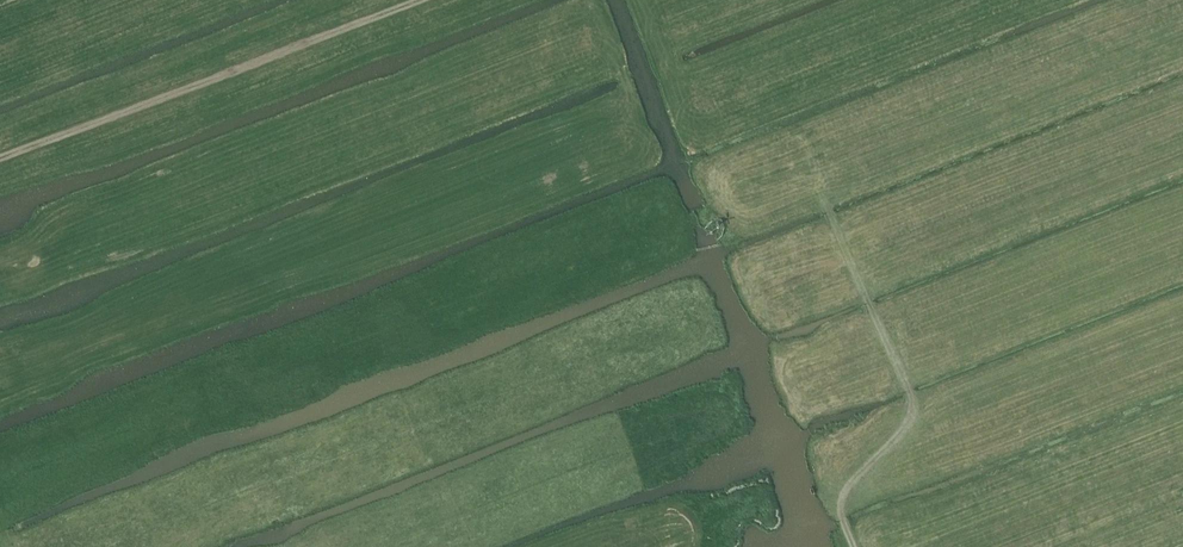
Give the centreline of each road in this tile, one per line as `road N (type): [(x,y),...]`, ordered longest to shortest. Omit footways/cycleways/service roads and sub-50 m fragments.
road 1 (track): [(854,546),(843,512),(848,493),(910,418),(911,401),(815,174)]

